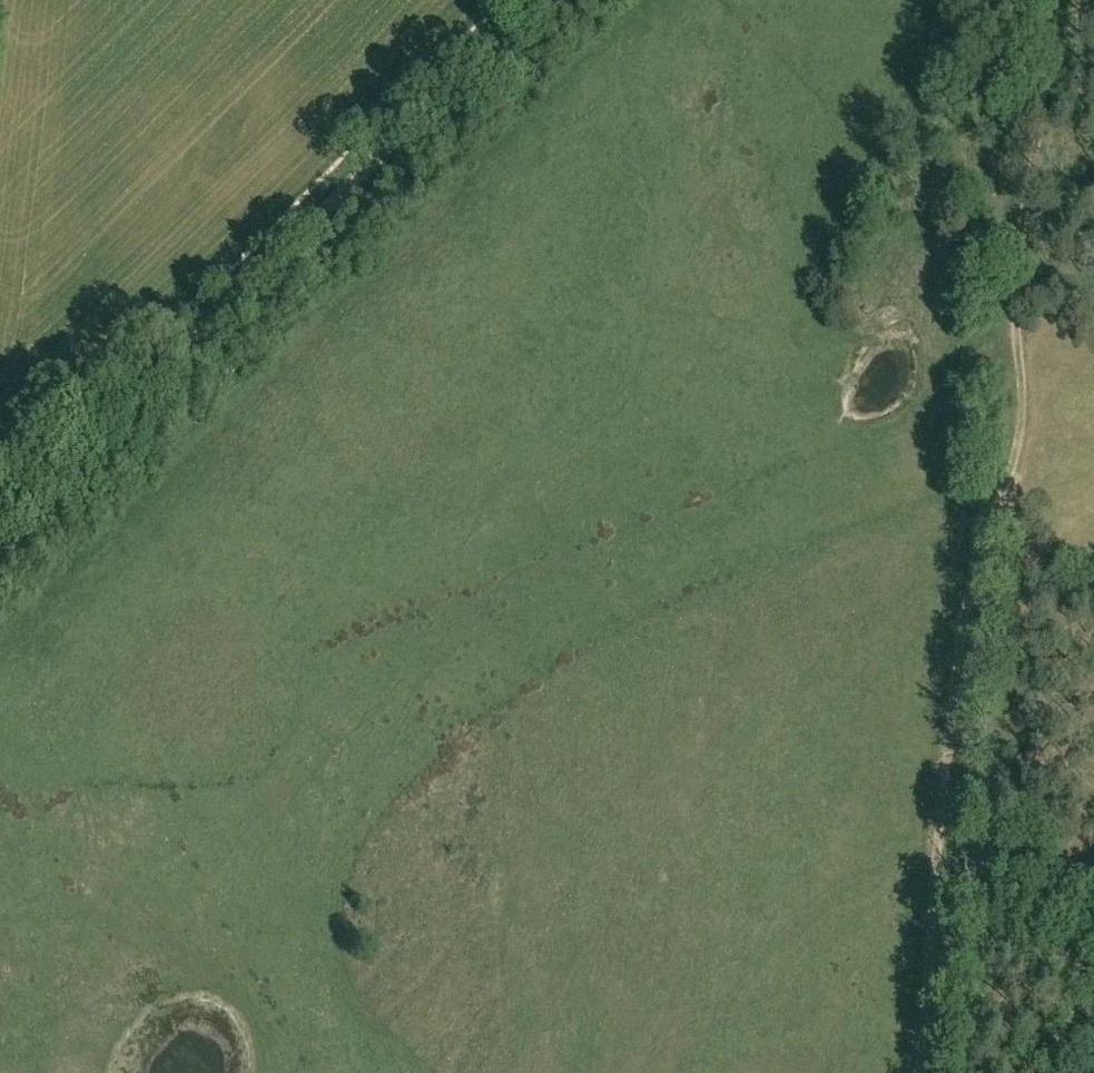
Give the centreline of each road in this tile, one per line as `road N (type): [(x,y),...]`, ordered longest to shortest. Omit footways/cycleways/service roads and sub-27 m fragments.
road 1 (track): [(937,1072),(1053,0)]
road 2 (track): [(544,0),(0,535)]

